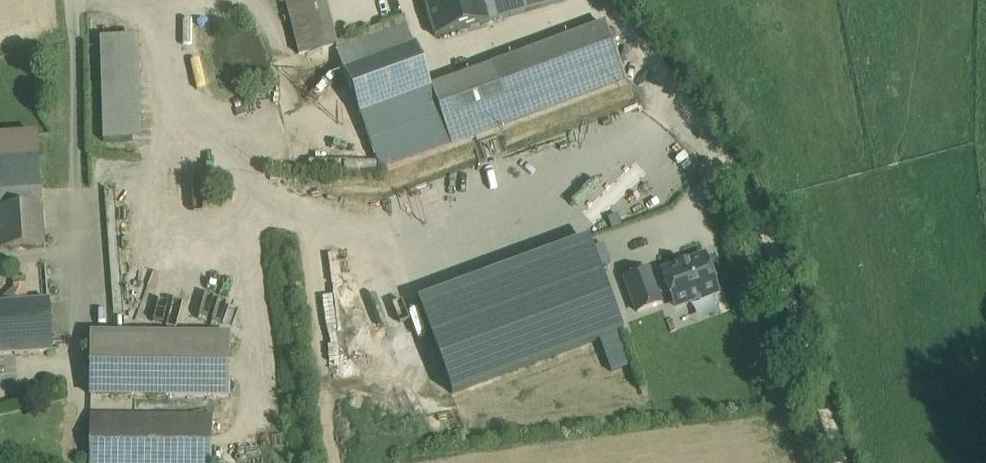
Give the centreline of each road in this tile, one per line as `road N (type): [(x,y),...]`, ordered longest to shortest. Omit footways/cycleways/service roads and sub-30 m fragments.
road 1 (track): [(843,462),(784,283),(707,136),(597,0)]

